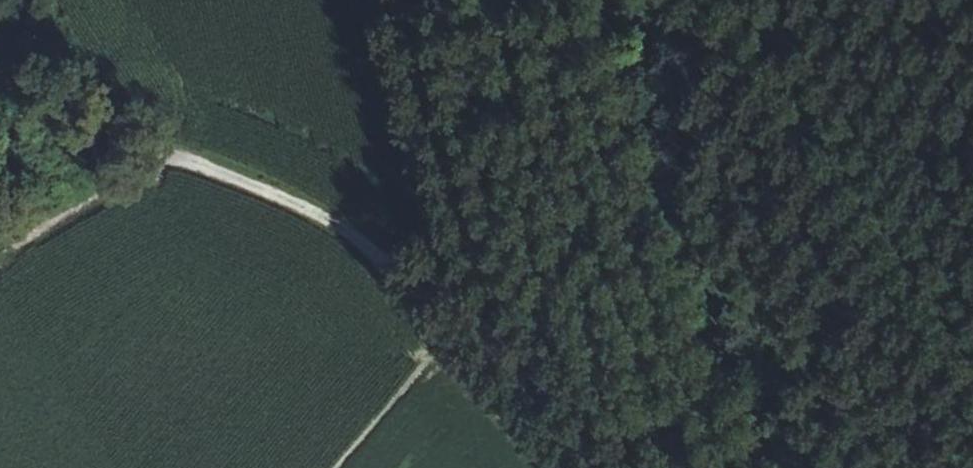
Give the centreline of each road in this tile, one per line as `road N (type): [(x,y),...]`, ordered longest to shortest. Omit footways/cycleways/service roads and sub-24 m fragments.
road 1 (track): [(549,467),(354,232),(183,157),(153,163),(0,251)]

